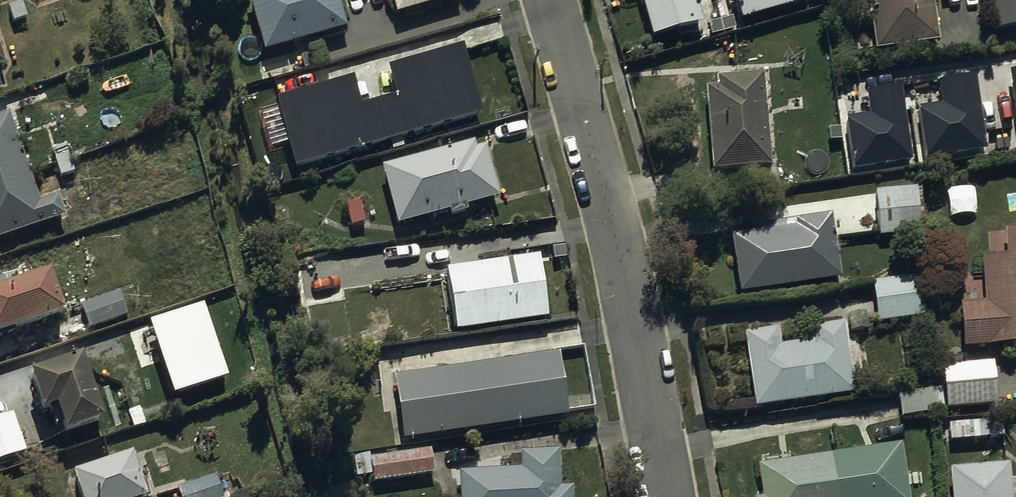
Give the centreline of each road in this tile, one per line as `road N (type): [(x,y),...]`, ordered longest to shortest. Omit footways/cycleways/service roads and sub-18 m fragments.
road 1 (residential): [(669,496),(625,274),(547,0)]

